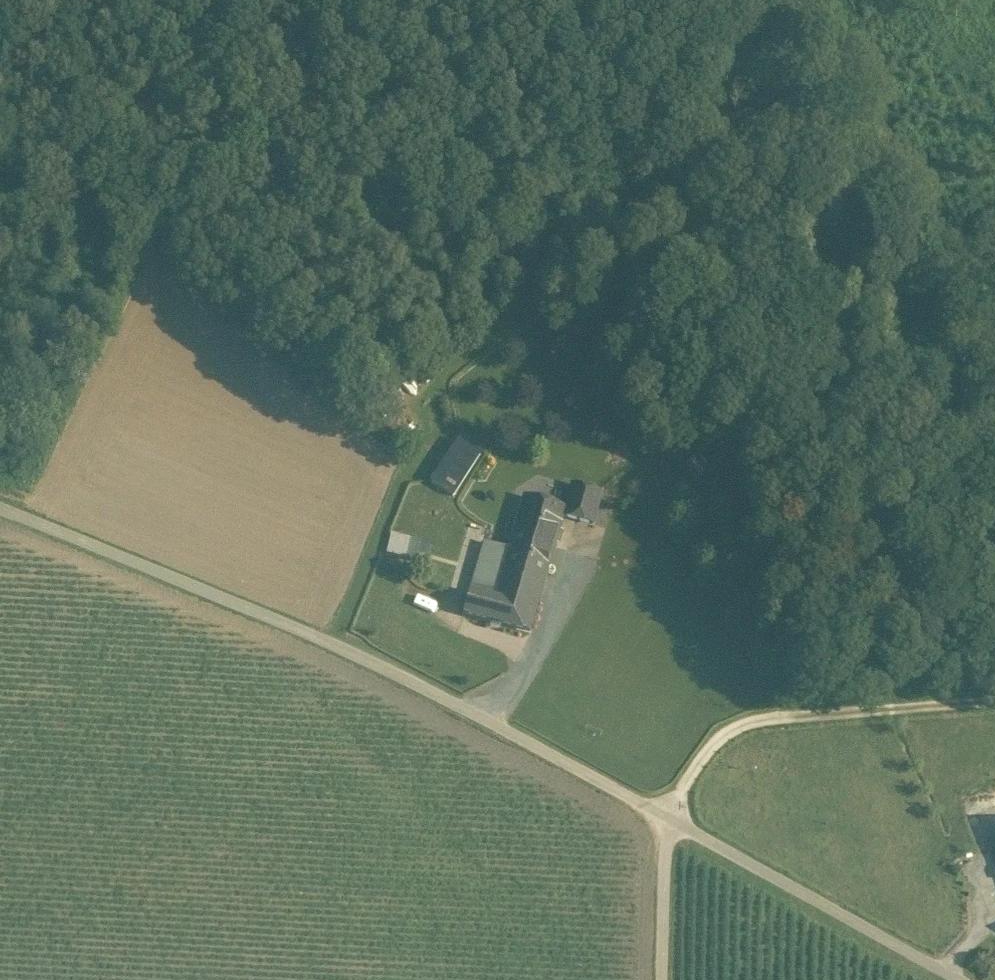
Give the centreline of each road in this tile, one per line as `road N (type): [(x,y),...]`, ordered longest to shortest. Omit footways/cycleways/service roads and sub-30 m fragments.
road 1 (unclassified): [(0,507),(337,642),(666,813)]
road 2 (track): [(666,813),(729,726),(794,706),(994,699)]
road 3 (unclassified): [(666,813),(969,979)]
road 4 (unclassified): [(666,813),(662,979)]

